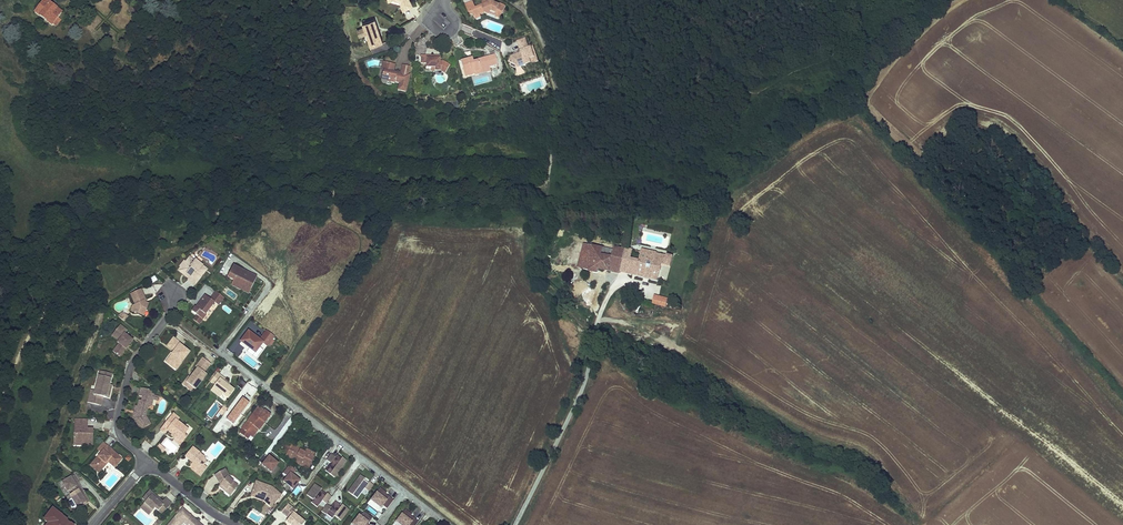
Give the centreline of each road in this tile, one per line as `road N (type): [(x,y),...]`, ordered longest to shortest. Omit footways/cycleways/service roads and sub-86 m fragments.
road 1 (residential): [(448,524),(220,352)]
road 2 (residential): [(149,462),(122,440),(117,421),(131,366),(170,315),(172,294)]

